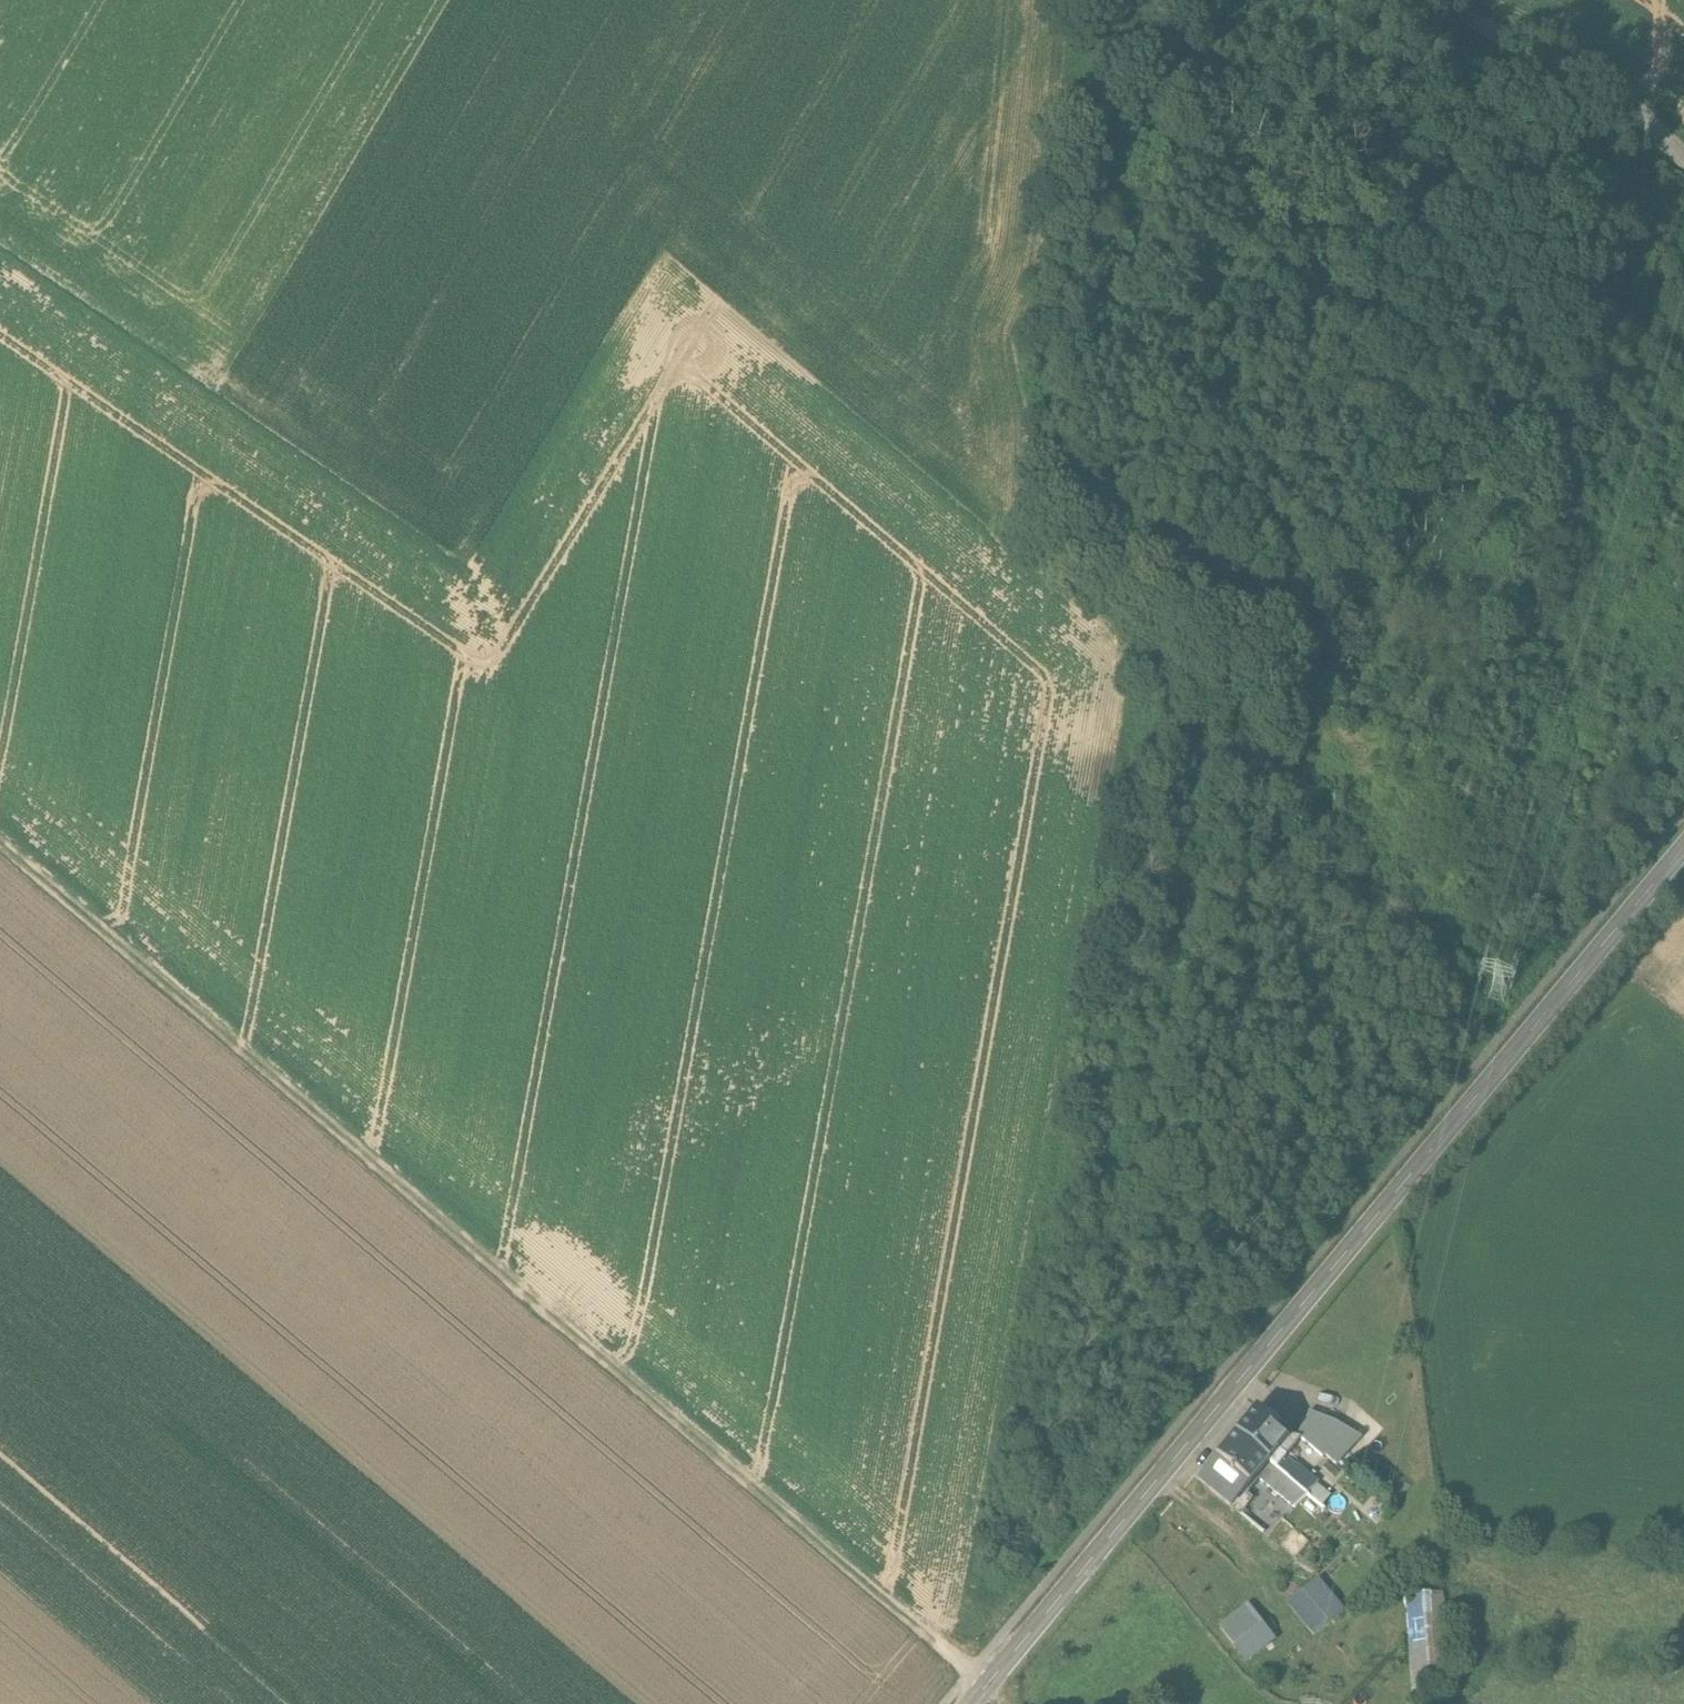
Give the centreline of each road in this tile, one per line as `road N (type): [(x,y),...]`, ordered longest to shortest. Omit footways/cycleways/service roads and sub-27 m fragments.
road 1 (track): [(0,840),(985,1686)]
road 2 (tertiary): [(1683,846),(970,1703)]
road 3 (unclassified): [(1683,166),(1638,115),(1581,76),(1419,0)]

